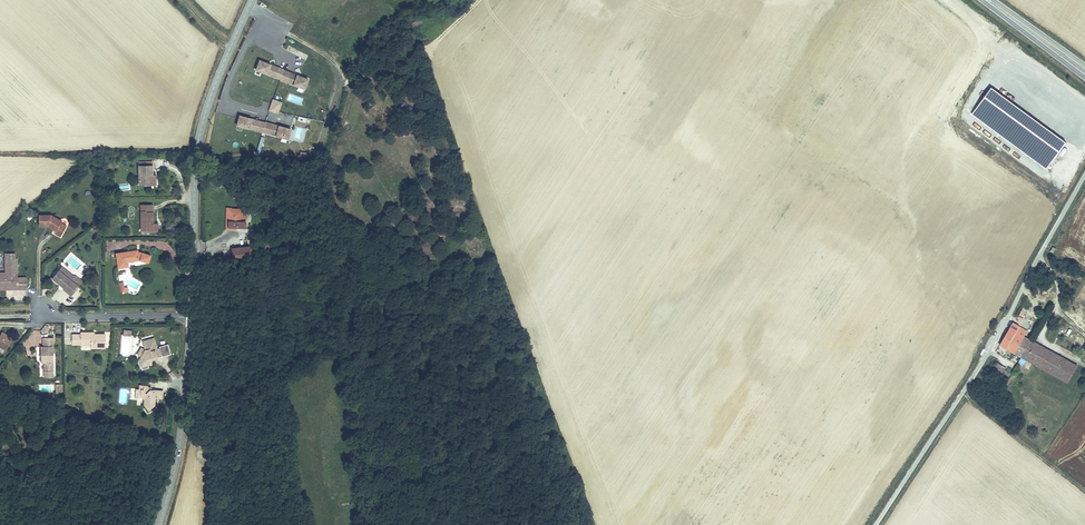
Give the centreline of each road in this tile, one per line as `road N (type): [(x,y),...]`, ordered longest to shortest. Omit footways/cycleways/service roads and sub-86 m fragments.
road 1 (tertiary): [(192,317),(197,155),(209,103),(252,0)]
road 2 (tertiary): [(159,524),(181,430),(192,317)]
road 3 (residential): [(42,305),(59,317),(192,317)]
road 4 (secondary): [(981,0),(1084,79)]

